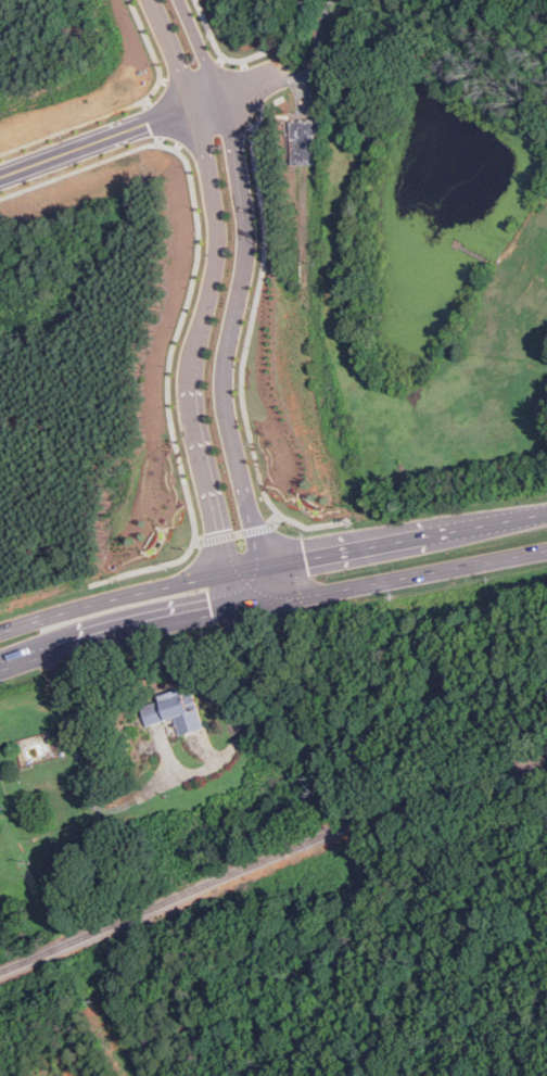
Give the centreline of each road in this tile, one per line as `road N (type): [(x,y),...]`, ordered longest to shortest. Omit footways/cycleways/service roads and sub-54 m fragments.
road 1 (residential): [(150,0),(211,224),(213,249),(181,391),(227,612)]
road 2 (residential): [(272,604),(218,389),(241,237),(218,100),(181,0)]
road 3 (trunk): [(0,673),(181,621),(546,552)]
road 4 (trunk): [(546,515),(158,590),(0,634)]

